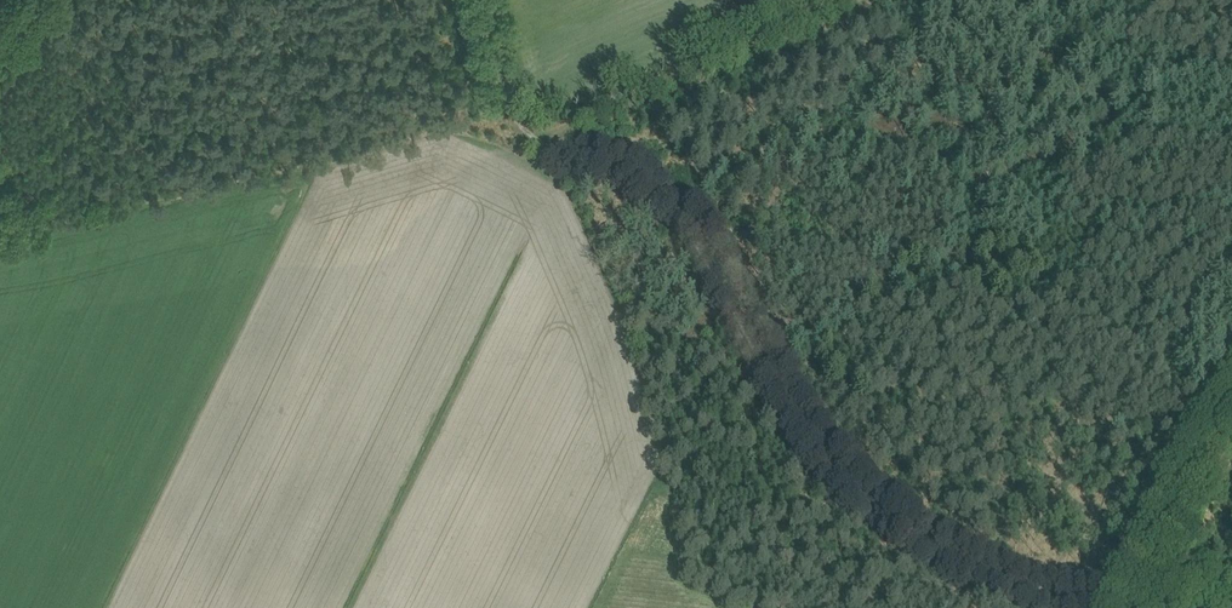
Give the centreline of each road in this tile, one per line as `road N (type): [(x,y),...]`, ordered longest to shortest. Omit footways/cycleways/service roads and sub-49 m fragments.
road 1 (track): [(1130,607),(1052,599),(955,556),(850,493),(756,353),(706,253),(661,203),(610,169),(530,141),(506,112),(482,0)]
road 2 (track): [(1117,607),(1231,401)]

